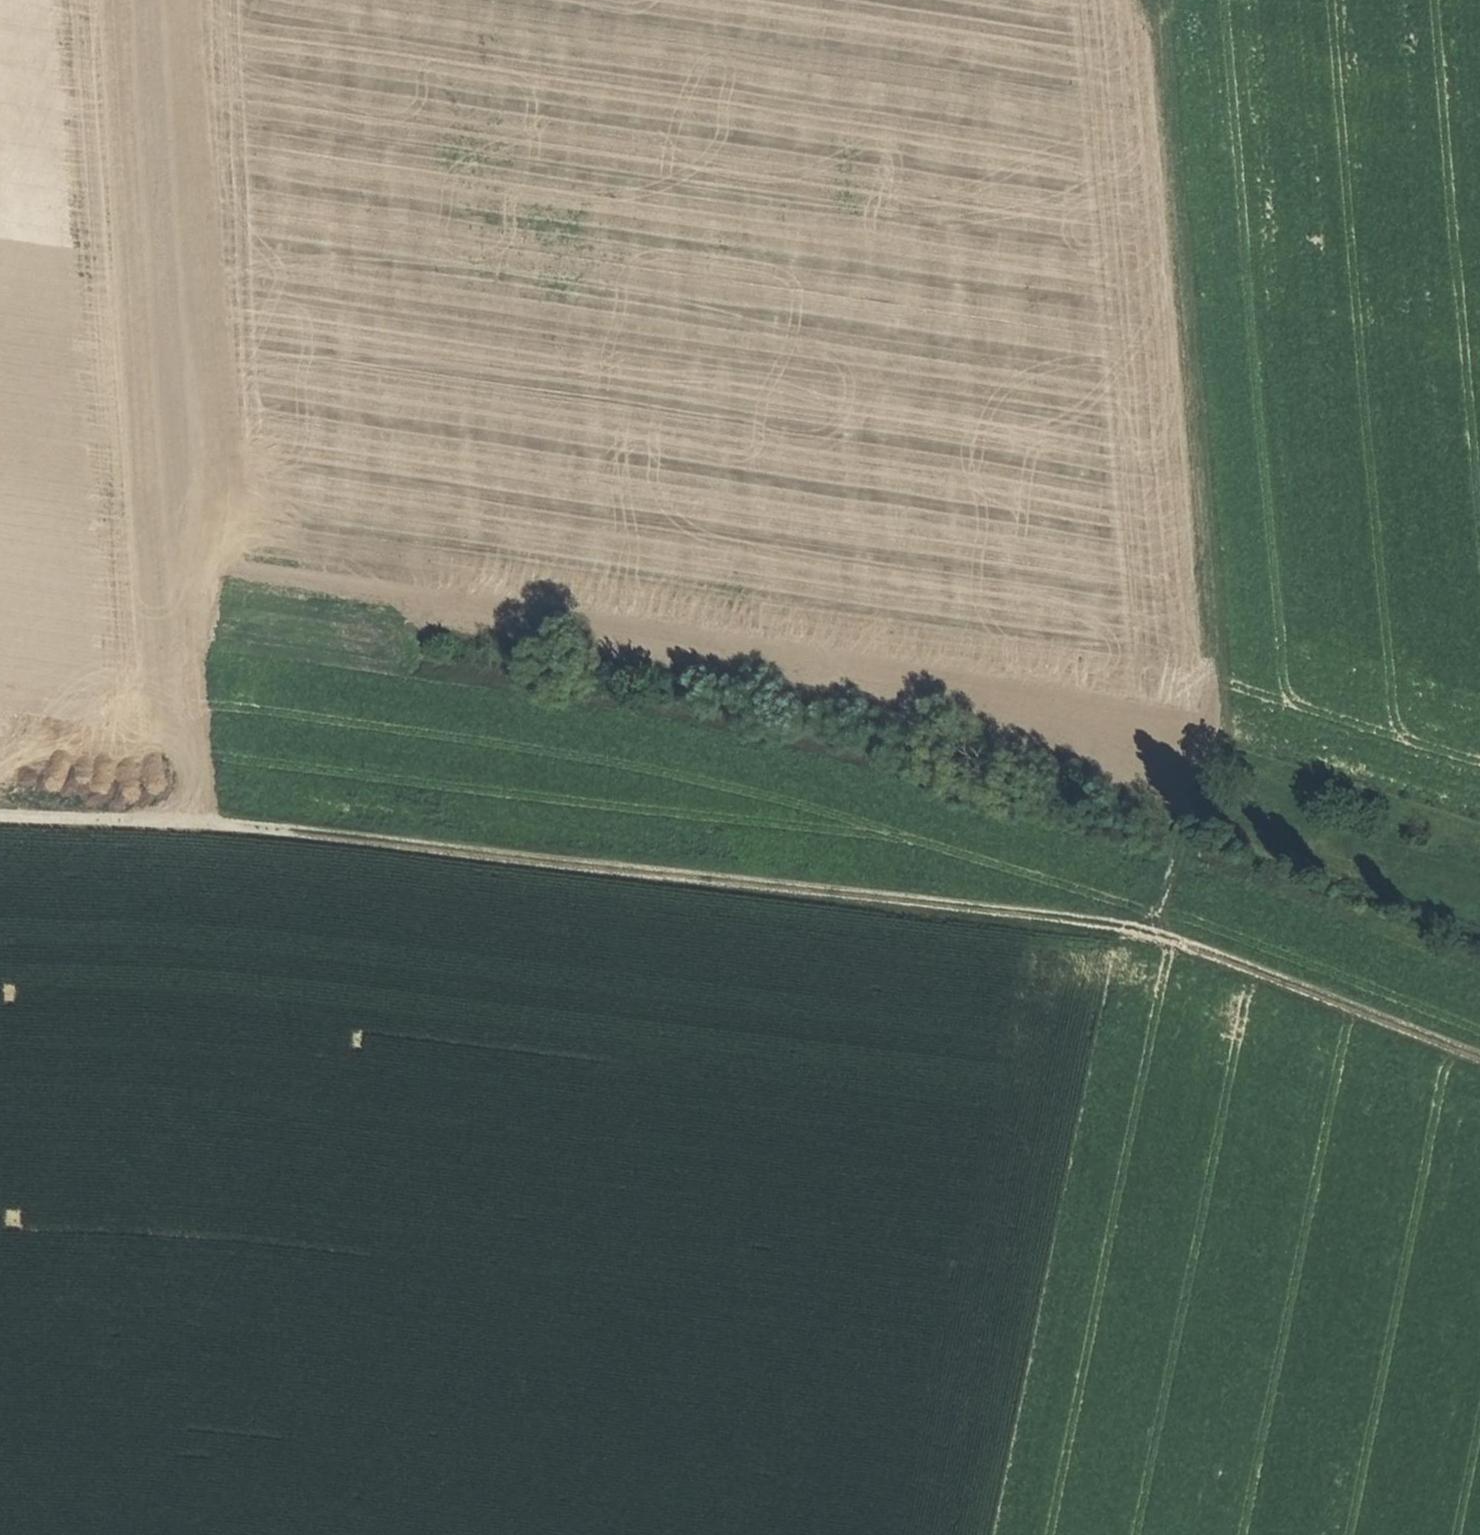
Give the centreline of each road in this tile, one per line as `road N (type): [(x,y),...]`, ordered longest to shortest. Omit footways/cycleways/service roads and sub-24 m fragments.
road 1 (track): [(1479,1064),(1149,941),(1057,924),(208,822),(0,818)]
road 2 (track): [(1149,941),(1223,739),(1160,0)]
road 3 (track): [(208,822),(150,0)]

